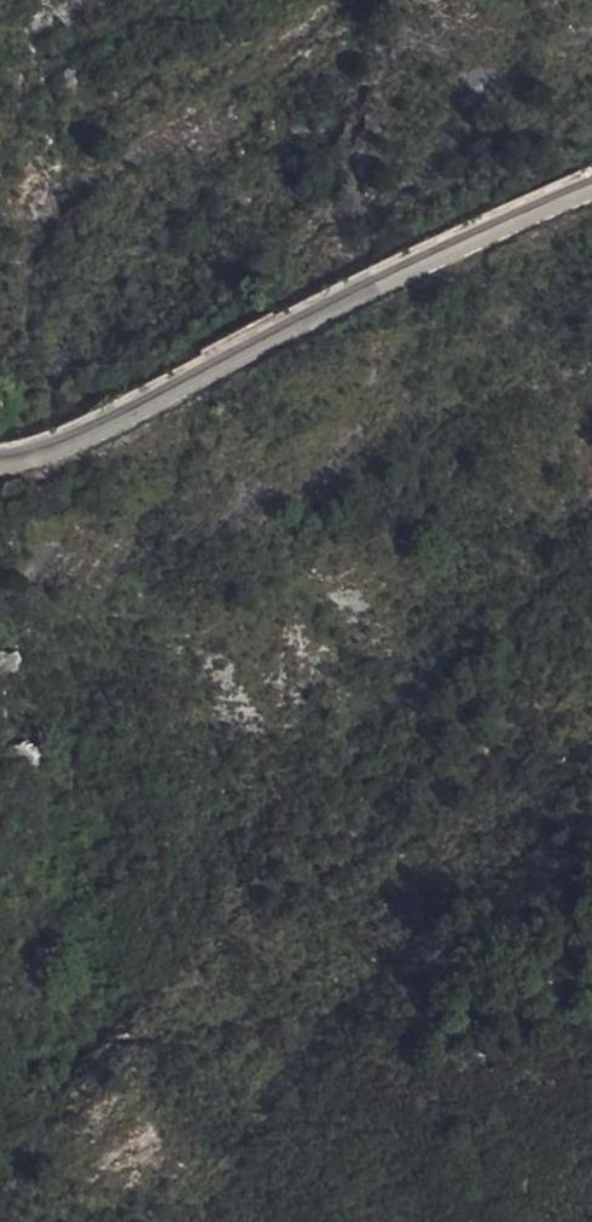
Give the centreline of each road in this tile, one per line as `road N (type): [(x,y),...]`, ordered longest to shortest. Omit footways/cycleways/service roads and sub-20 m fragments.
road 1 (secondary): [(0,449),(82,433),(591,188)]

